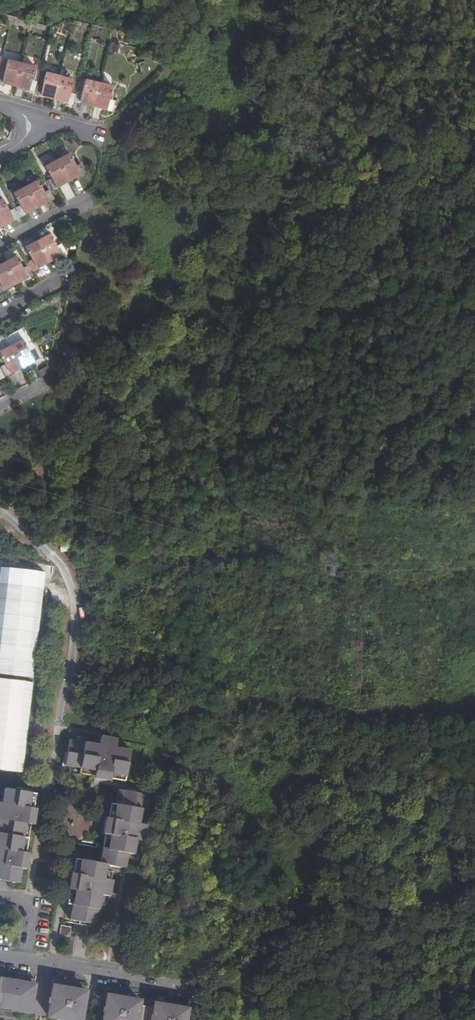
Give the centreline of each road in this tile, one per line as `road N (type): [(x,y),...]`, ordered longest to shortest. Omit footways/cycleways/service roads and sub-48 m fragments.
road 1 (residential): [(0,954),(198,984)]

